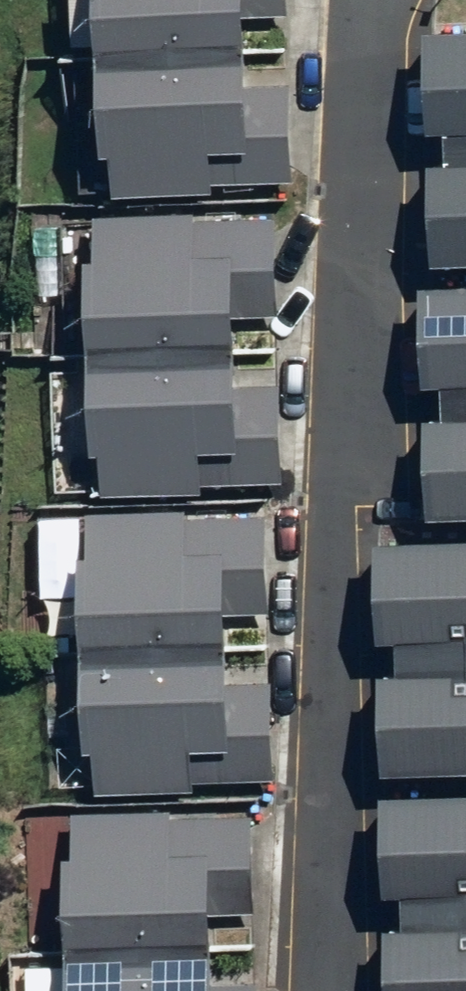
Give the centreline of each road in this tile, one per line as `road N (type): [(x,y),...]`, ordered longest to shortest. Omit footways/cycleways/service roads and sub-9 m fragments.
road 1 (residential): [(321,990),(377,0)]

